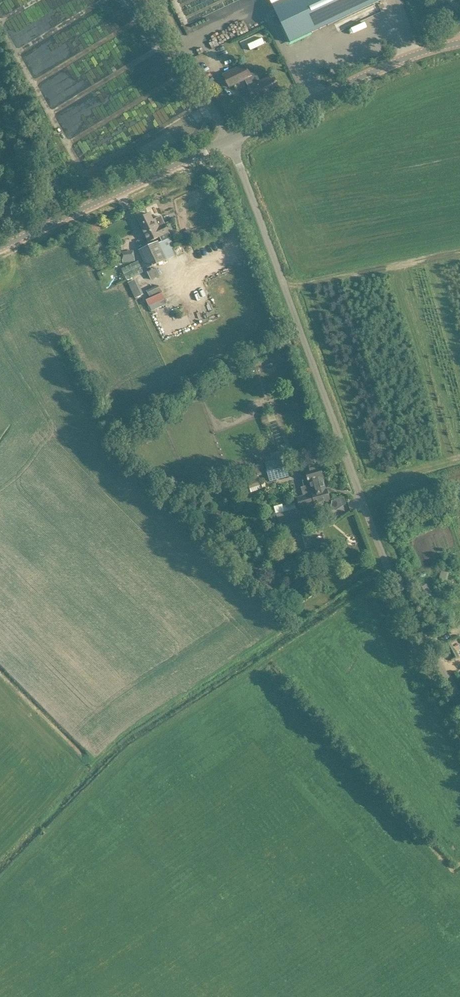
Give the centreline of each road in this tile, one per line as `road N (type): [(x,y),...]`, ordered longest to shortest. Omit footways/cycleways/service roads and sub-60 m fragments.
road 1 (unclassified): [(459,689),(392,571),(229,140)]
road 2 (tertiary): [(0,248),(229,140)]
road 3 (tertiary): [(459,42),(408,56),(229,140)]
road 4 (unclassified): [(229,140),(155,0)]

